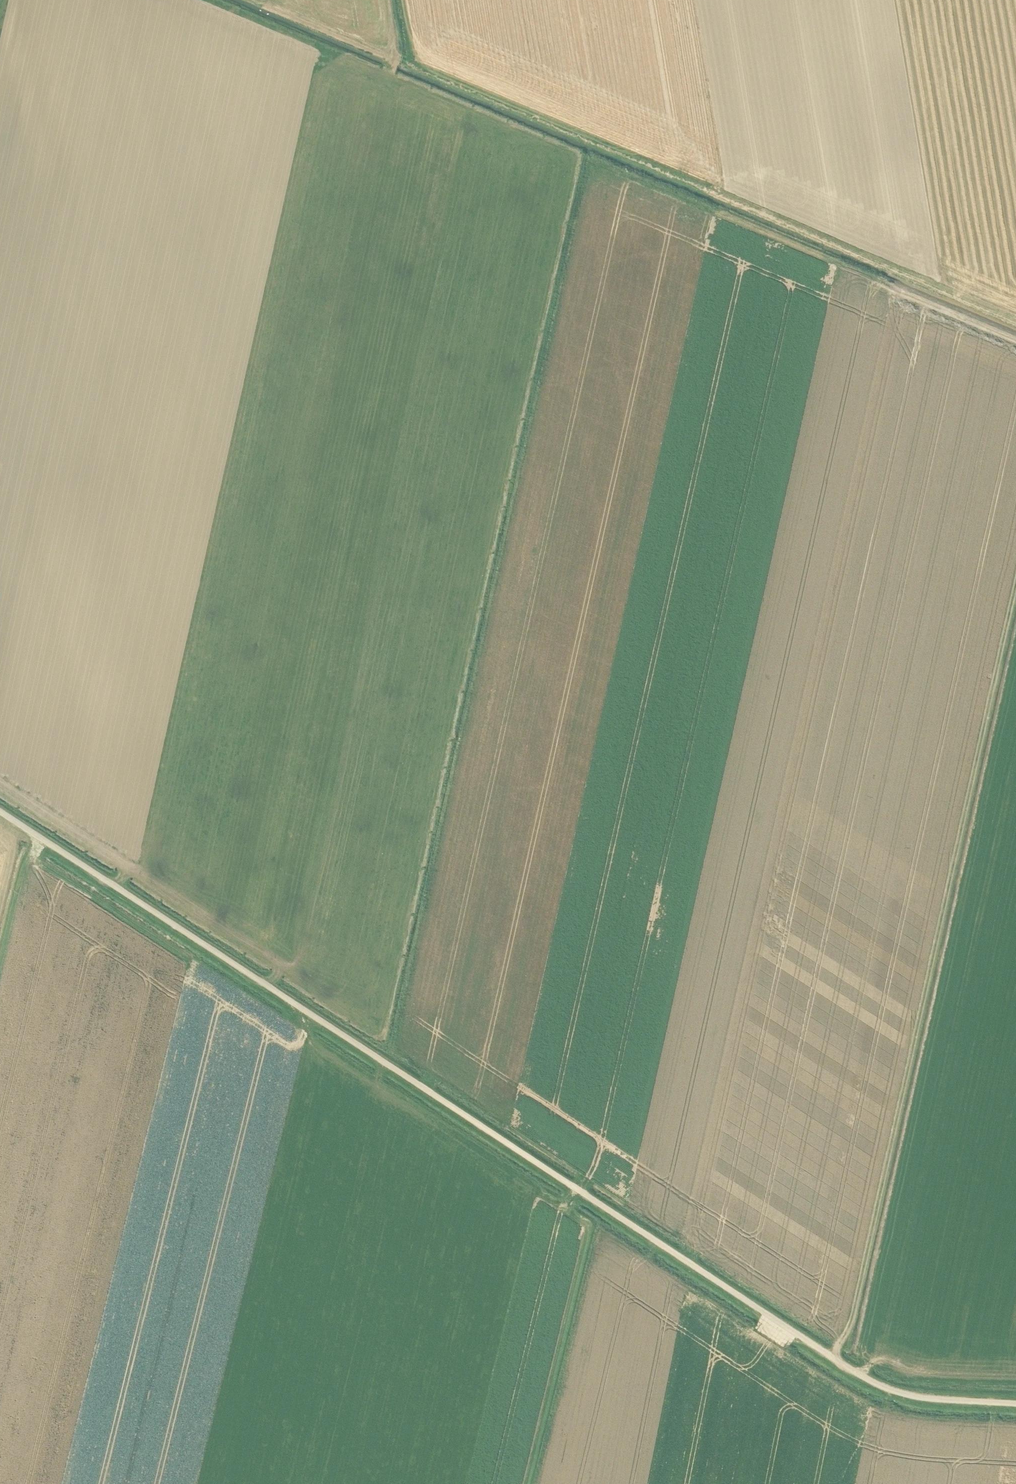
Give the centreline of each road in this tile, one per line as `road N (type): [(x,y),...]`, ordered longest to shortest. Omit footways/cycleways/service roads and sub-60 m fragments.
road 1 (unclassified): [(1015,1406),(913,1401),(873,1383),(0,815)]

